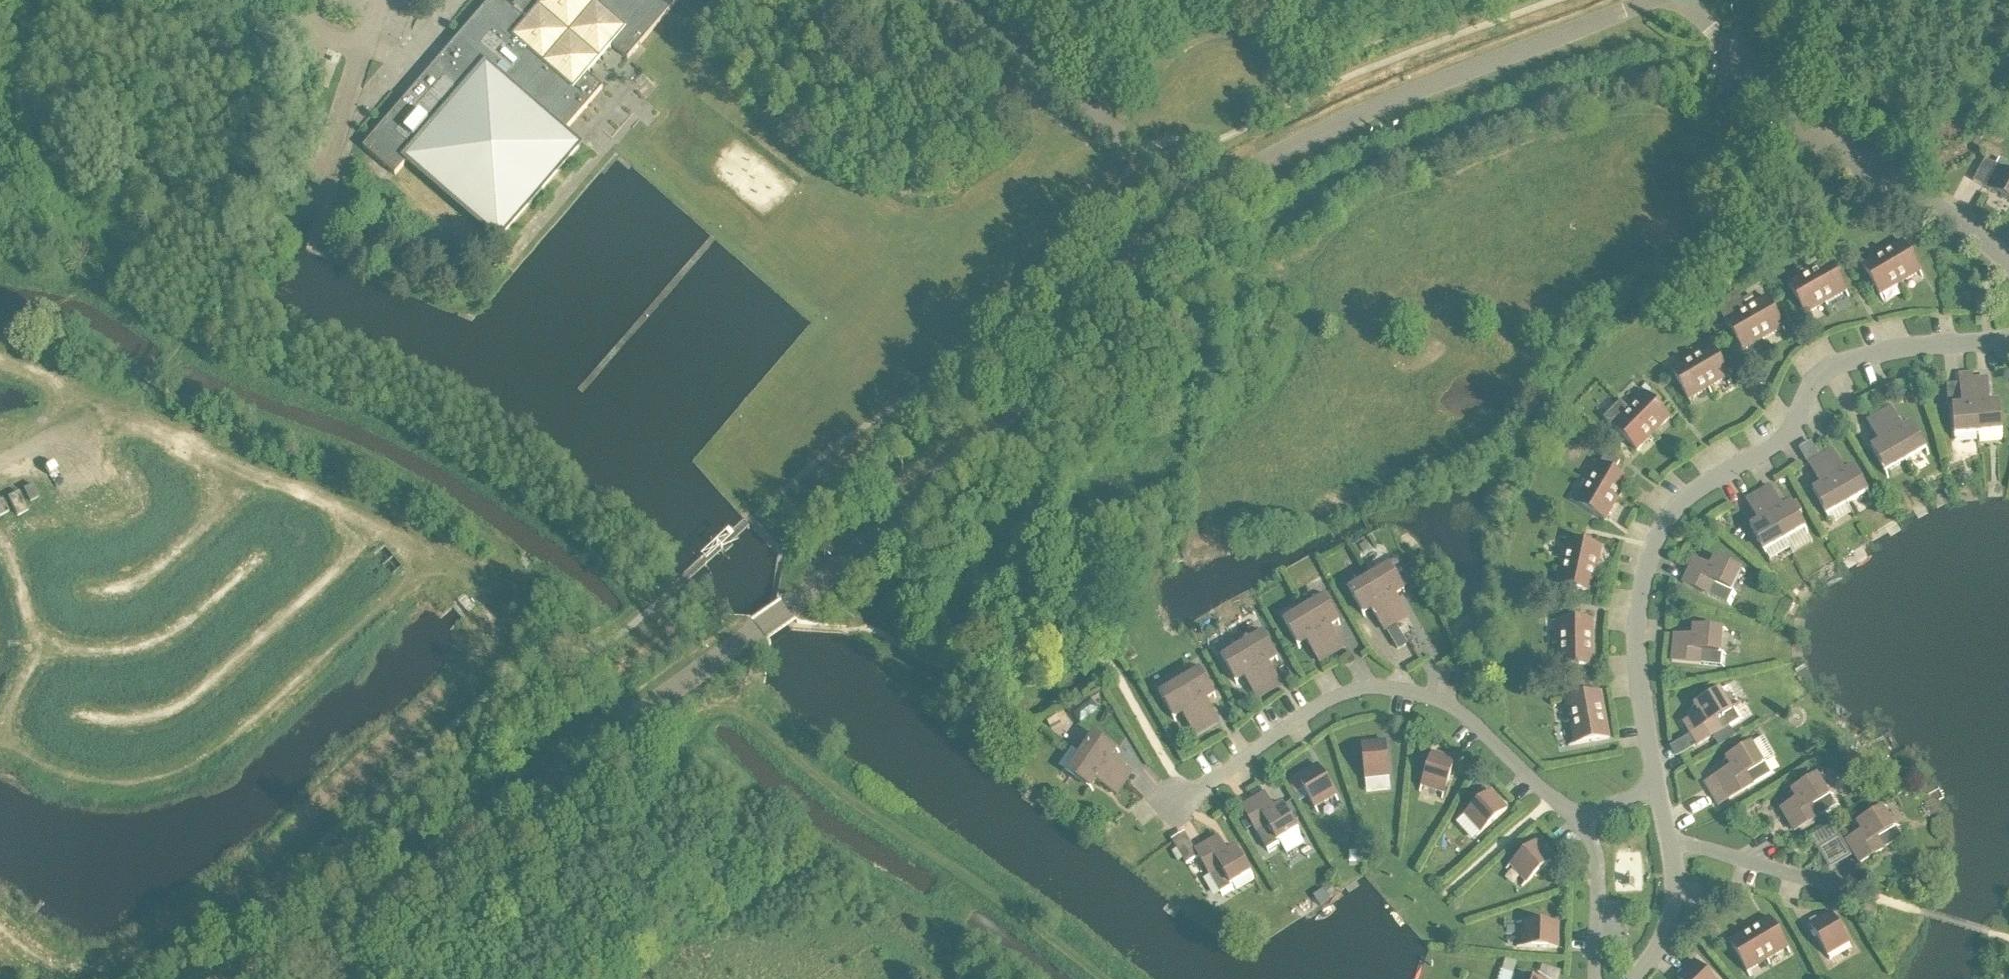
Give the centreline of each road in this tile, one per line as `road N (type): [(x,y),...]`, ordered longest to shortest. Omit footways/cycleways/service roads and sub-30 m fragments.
road 1 (residential): [(332,957),(532,794),(829,579),(1023,397),(1162,232),(1195,205)]
road 2 (track): [(0,543),(41,649),(1,742),(60,772),(125,780),(209,752),(417,573),(427,552),(478,583),(491,602),(497,632),(482,668)]
road 3 (residential): [(1661,783),(1640,624),(1659,526),(1781,445),(1816,377),(1868,356),(2008,341)]
road 4 (track): [(482,668),(152,954),(105,971),(58,969),(0,930)]
road 5 (residential): [(1165,817),(1314,710),(1355,690),(1385,687),(1461,711),(1582,821)]
road 6 (residential): [(1195,205),(1336,126),(1652,0)]
road 7 (track): [(76,433),(150,432),(427,552)]
road 8 (track): [(363,522),(343,565),(187,705),(142,721),(82,718)]
road 9 (residential): [(1195,205),(1126,142),(938,0)]
road 10 (track): [(41,649),(117,651),(158,642),(262,556)]
road 11 (residential): [(1843,155),(1810,136),(1685,0)]
road 12 (residential): [(1639,978),(1655,963),(1676,908),(1661,783)]
road 13 (track): [(243,468),(186,545),(140,579),(92,593)]
road 14 (track): [(0,359),(56,382),(76,433),(0,461)]
road 15 (residential): [(1596,978),(1601,881),(1582,821)]
road 16 (residential): [(2008,268),(1946,213),(1908,194)]

